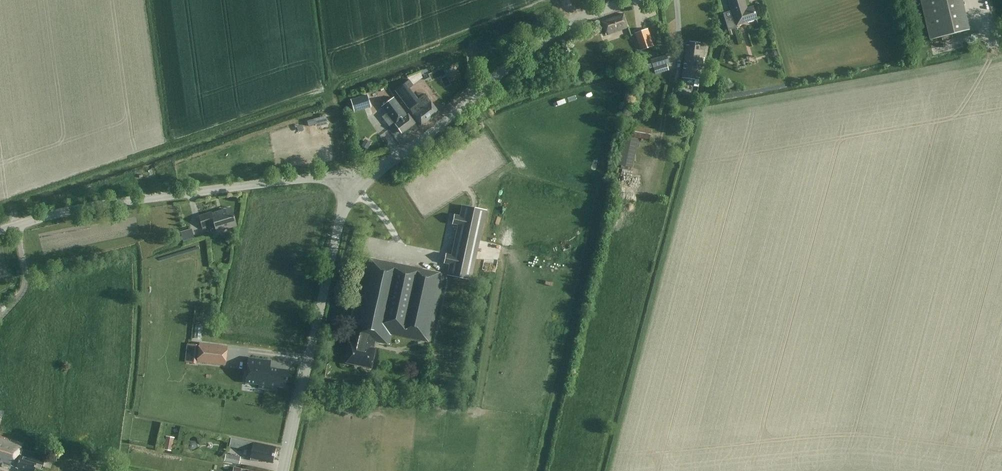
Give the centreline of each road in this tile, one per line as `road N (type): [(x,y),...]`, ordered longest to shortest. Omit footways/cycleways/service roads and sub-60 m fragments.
road 1 (tertiary): [(0,232),(179,194),(351,180)]
road 2 (tertiary): [(351,180),(383,170),(556,34),(636,0)]
road 3 (residential): [(282,470),(351,180)]

